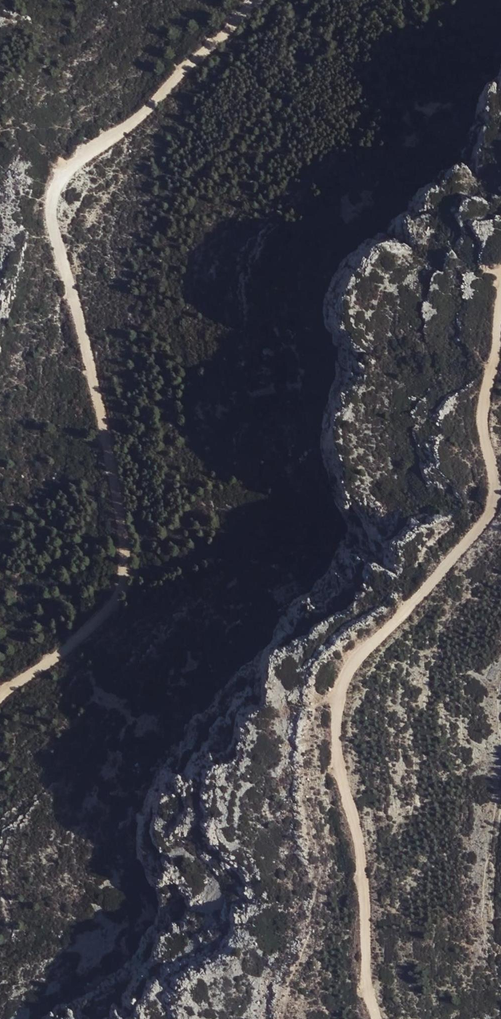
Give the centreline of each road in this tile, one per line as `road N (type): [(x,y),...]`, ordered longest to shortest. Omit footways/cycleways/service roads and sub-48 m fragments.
road 1 (track): [(0,698),(104,616),(127,564),(100,405),(53,229),(53,194),(256,0)]
road 2 (track): [(500,302),(483,417),(497,487),(493,510),(360,655),(338,704),(376,1018)]

